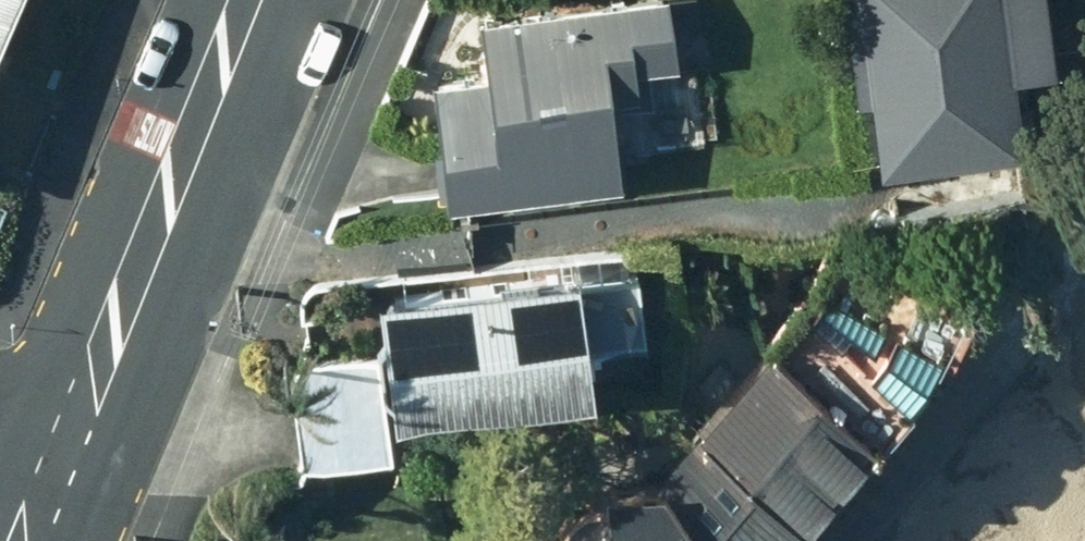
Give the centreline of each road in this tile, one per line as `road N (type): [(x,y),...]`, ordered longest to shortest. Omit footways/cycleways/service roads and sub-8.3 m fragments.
road 1 (secondary): [(56,470),(248,0)]

